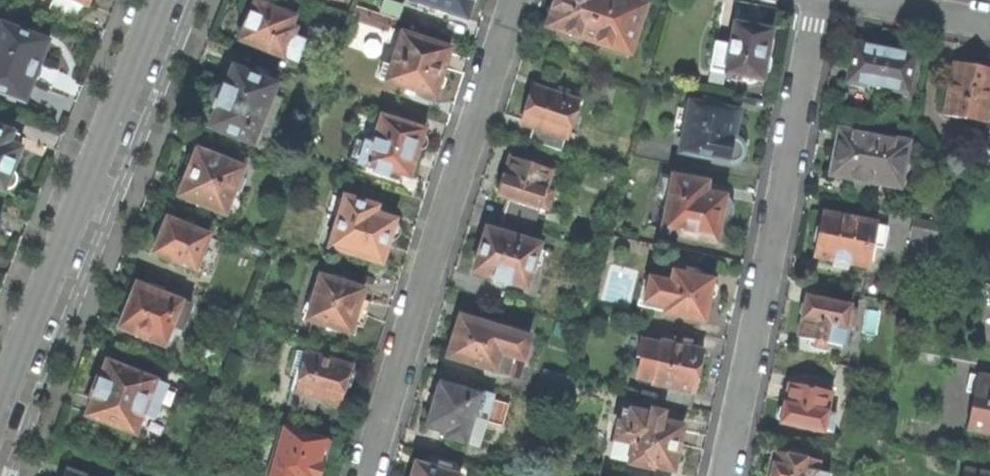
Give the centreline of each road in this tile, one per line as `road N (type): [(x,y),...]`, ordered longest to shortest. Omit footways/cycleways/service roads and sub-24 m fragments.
road 1 (residential): [(513,0),(370,475)]
road 2 (residential): [(815,0),(723,475)]
road 3 (residential): [(163,0),(0,413)]
road 4 (residential): [(871,0),(989,23)]

